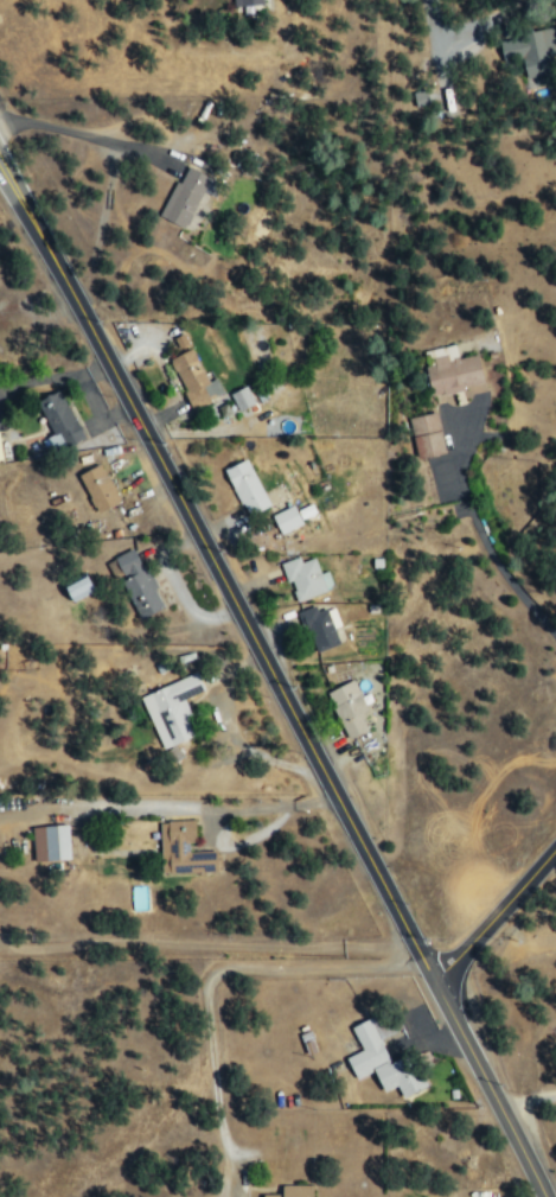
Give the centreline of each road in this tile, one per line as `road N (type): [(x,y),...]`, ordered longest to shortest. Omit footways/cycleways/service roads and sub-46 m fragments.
road 1 (secondary): [(434,983),(0,164)]
road 2 (secondary): [(545,1196),(434,983)]
road 3 (residential): [(434,983),(555,847)]

